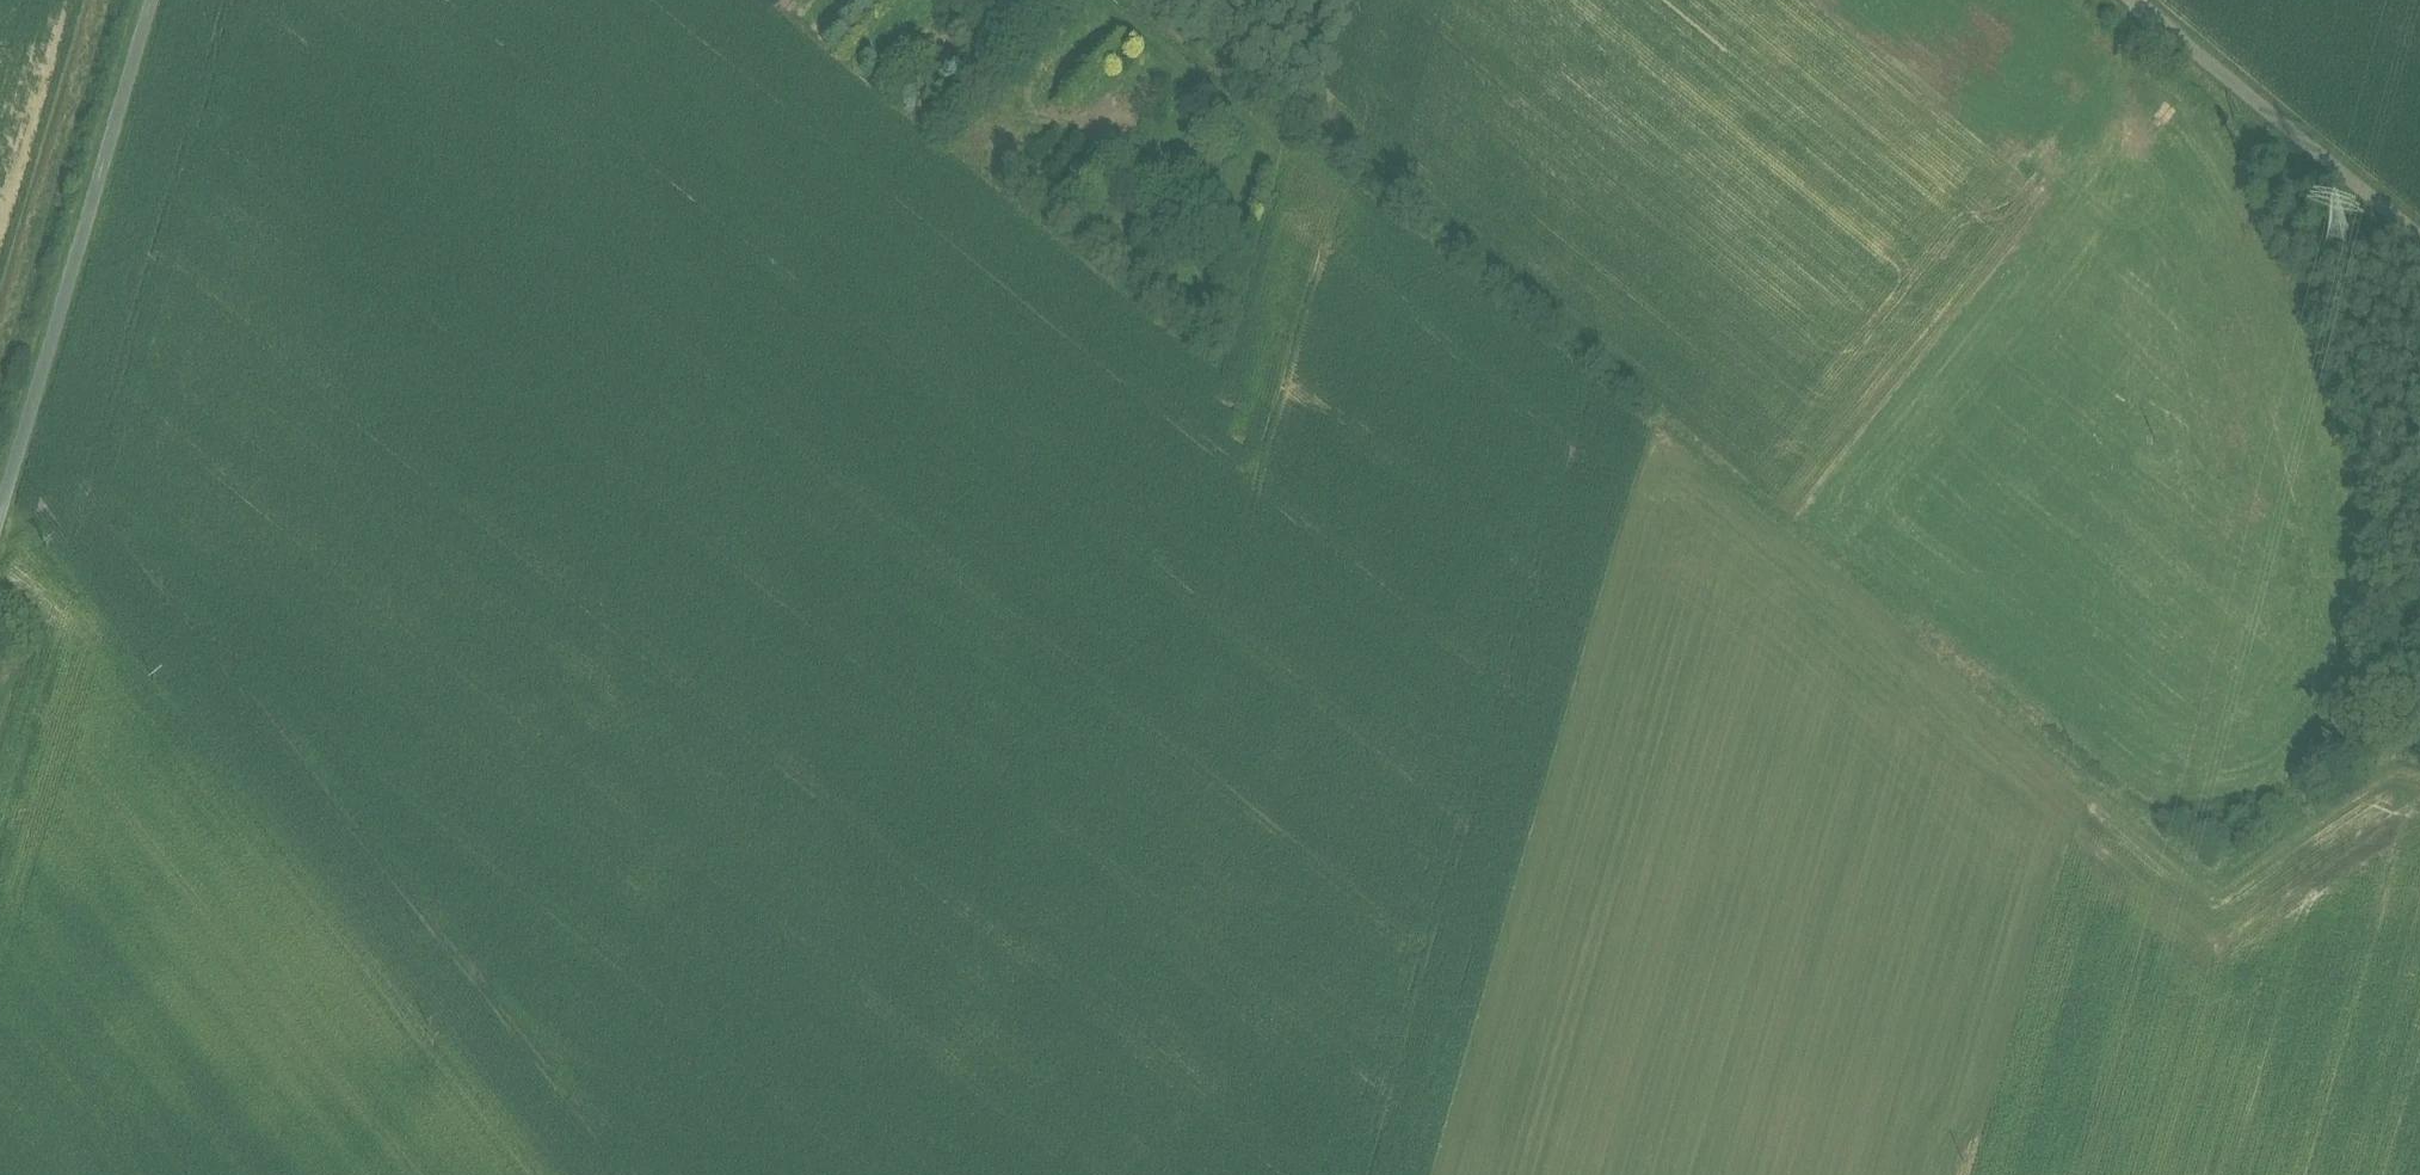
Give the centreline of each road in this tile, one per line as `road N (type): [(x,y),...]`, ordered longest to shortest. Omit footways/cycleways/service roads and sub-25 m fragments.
road 1 (unclassified): [(151,0),(0,510)]
road 2 (residential): [(2419,235),(2135,0)]

